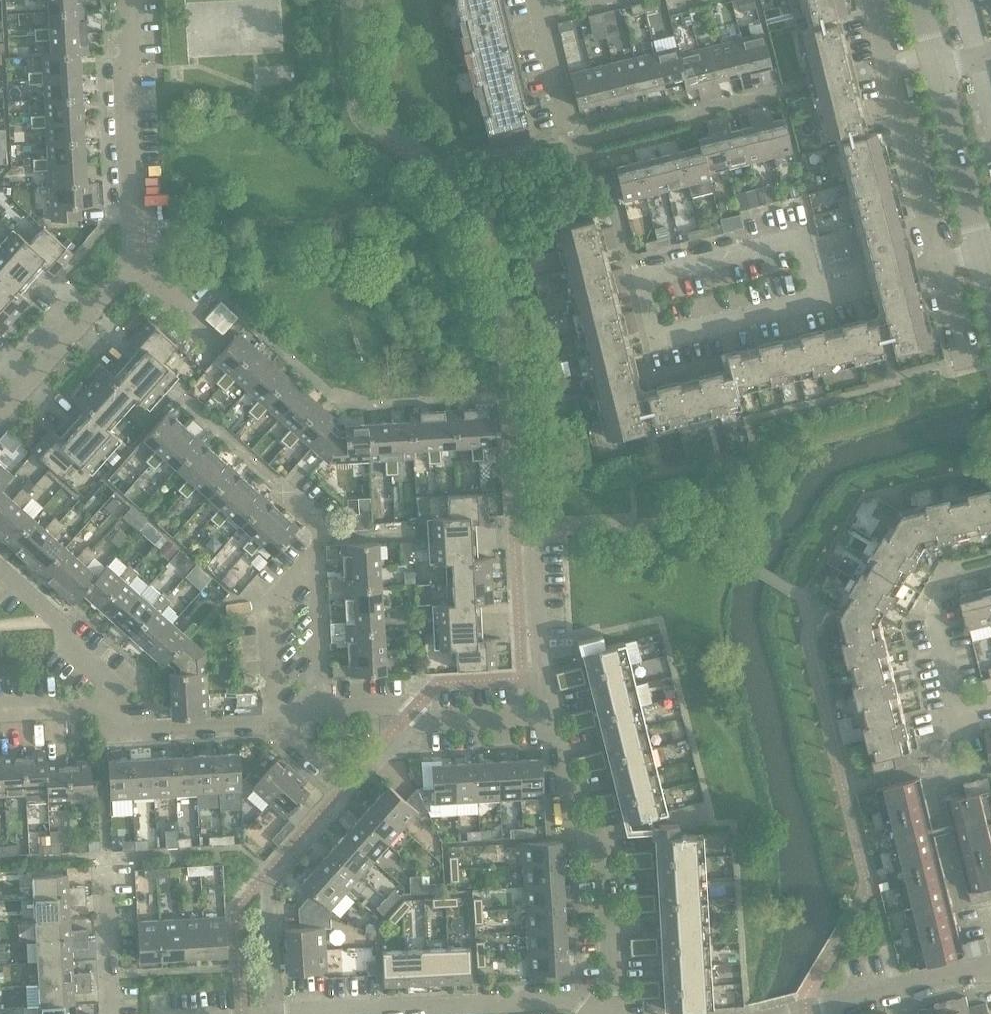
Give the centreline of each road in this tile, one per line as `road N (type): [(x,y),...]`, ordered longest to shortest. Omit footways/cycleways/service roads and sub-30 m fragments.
road 1 (residential): [(0,410),(134,251),(130,0)]
road 2 (residential): [(818,291),(821,301),(656,340),(642,281),(806,242)]
road 3 (residential): [(606,1013),(615,1001),(607,859),(578,826),(552,714)]
road 4 (tertiary): [(313,1013),(567,1001),(595,1013)]
road 5 (residential): [(880,0),(942,259)]
road 6 (residential): [(279,484),(324,529),(328,708)]
road 7 (residential): [(552,714),(428,721),(403,705),(328,708)]
road 8 (residential): [(284,719),(117,731),(116,706)]
road 9 (tertiary): [(807,1012),(990,972)]
road 10 (tertiary): [(984,248),(940,66)]
road 11 (residential): [(116,706),(115,684),(0,570)]
road 12 (residential): [(552,714),(537,555)]
road 13 (residential): [(113,1013),(104,856)]
road 14 (residential): [(570,135),(536,0)]
road 15 (residential): [(818,291),(942,259)]
road 16 (residential): [(969,718),(939,602)]

